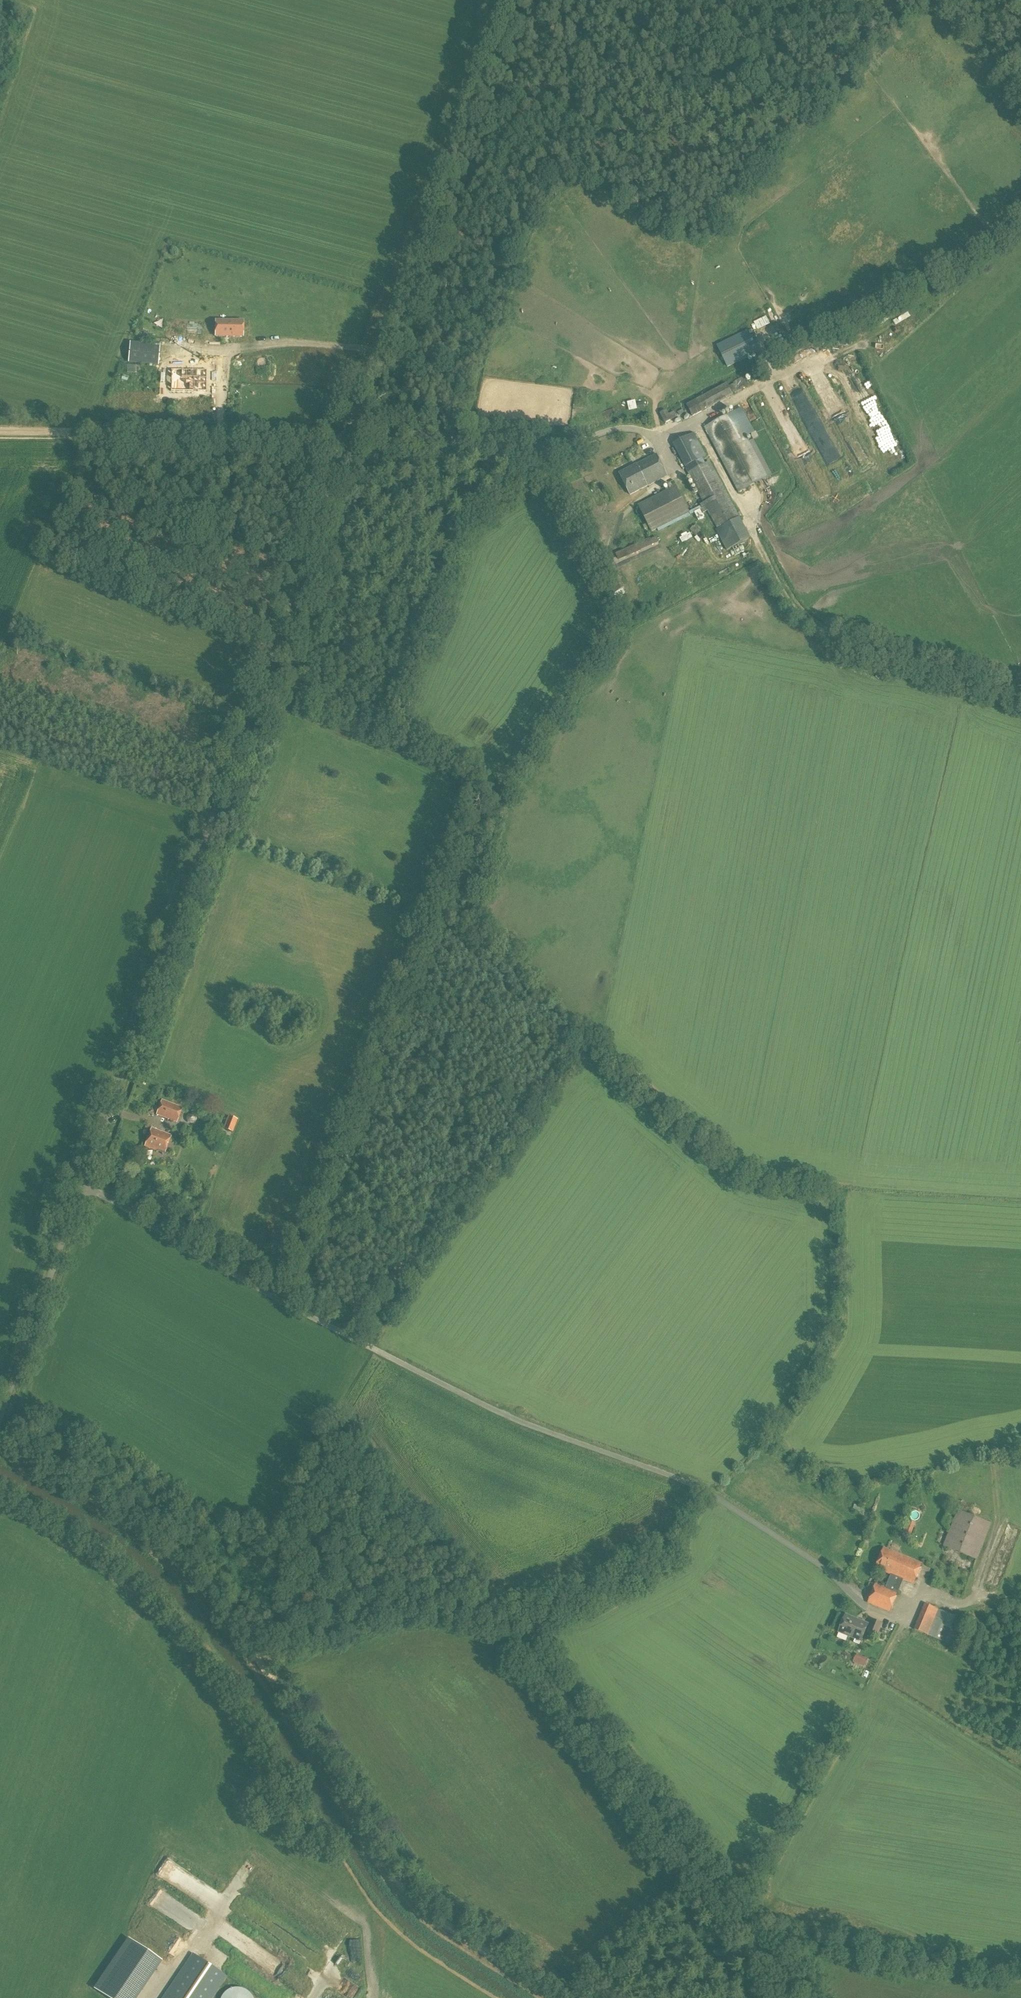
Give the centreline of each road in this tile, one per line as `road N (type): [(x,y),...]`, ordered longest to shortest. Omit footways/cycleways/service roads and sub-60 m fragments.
road 1 (unclassified): [(84,1192),(502,0)]
road 2 (track): [(363,1349),(552,1082),(467,934),(484,842),(477,800),(419,752),(262,696)]
road 3 (unclassified): [(828,1579),(688,1492),(527,1433),(84,1192)]
road 4 (track): [(254,1663),(386,1870),(423,1912),(550,1997)]
road 5 (track): [(350,436),(0,433)]
road 6 (track): [(0,1450),(153,1545),(254,1663)]
road 7 (track): [(658,438),(634,430),(584,440),(350,436)]
road 8 (unclassified): [(0,1428),(84,1192)]

